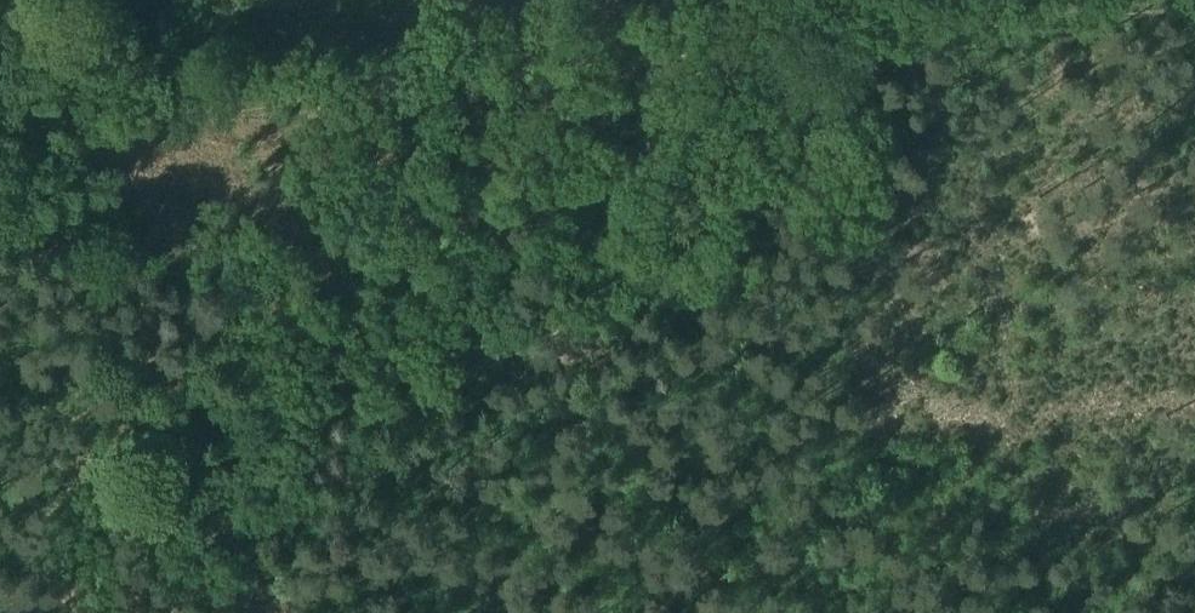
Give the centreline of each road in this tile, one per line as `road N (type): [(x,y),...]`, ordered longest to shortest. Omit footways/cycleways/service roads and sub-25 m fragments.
road 1 (track): [(0,115),(156,116),(1194,6)]

